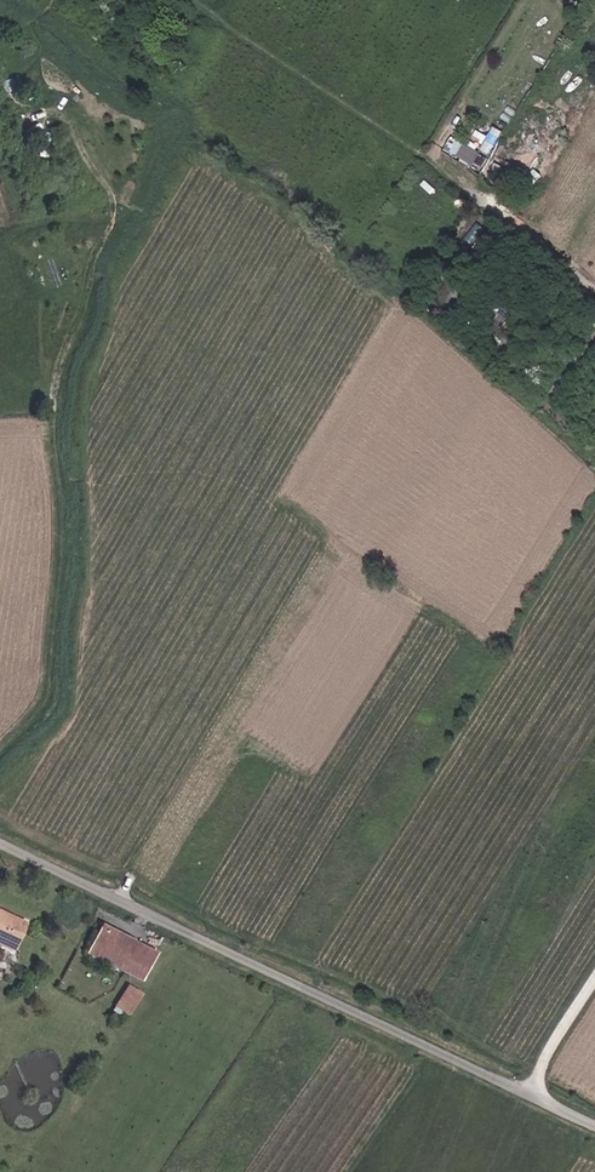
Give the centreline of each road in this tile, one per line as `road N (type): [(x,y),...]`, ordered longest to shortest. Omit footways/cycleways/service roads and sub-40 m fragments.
road 1 (unclassified): [(0,837),(159,923),(594,1110)]
road 2 (track): [(498,205),(594,282)]

